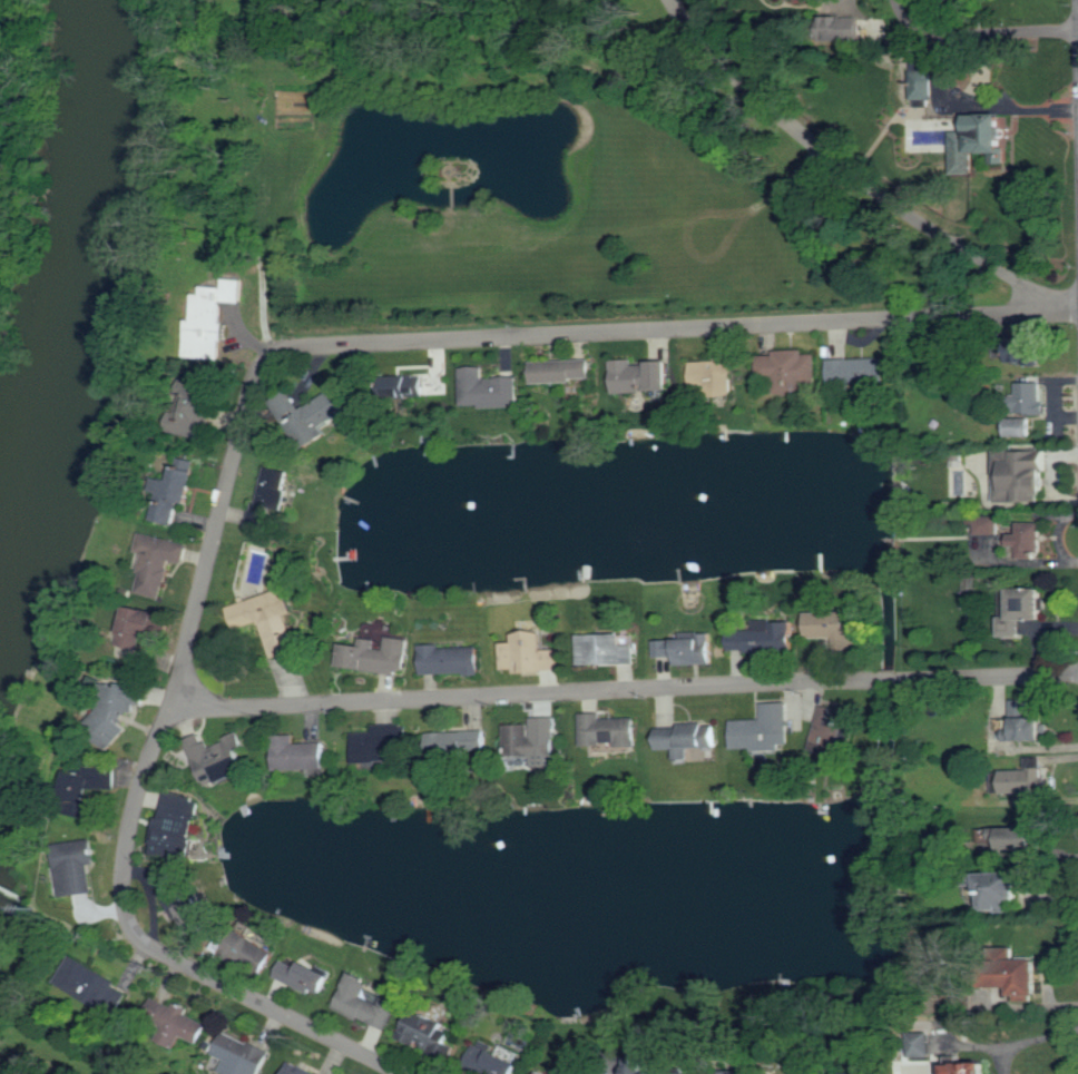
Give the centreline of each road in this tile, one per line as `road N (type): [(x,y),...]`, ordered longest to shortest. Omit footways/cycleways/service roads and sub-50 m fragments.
road 1 (residential): [(187,696),(186,650),(254,376),(271,356),(293,347),(1049,307)]
road 2 (residential): [(187,696),(218,709),(1077,675)]
road 3 (residential): [(403,1073),(134,934),(122,885),(140,786),(166,716),(187,696)]
road 4 (residential): [(670,0),(727,71),(822,150),(1049,307)]
road 5 (residential): [(1077,31),(922,30),(894,0)]

